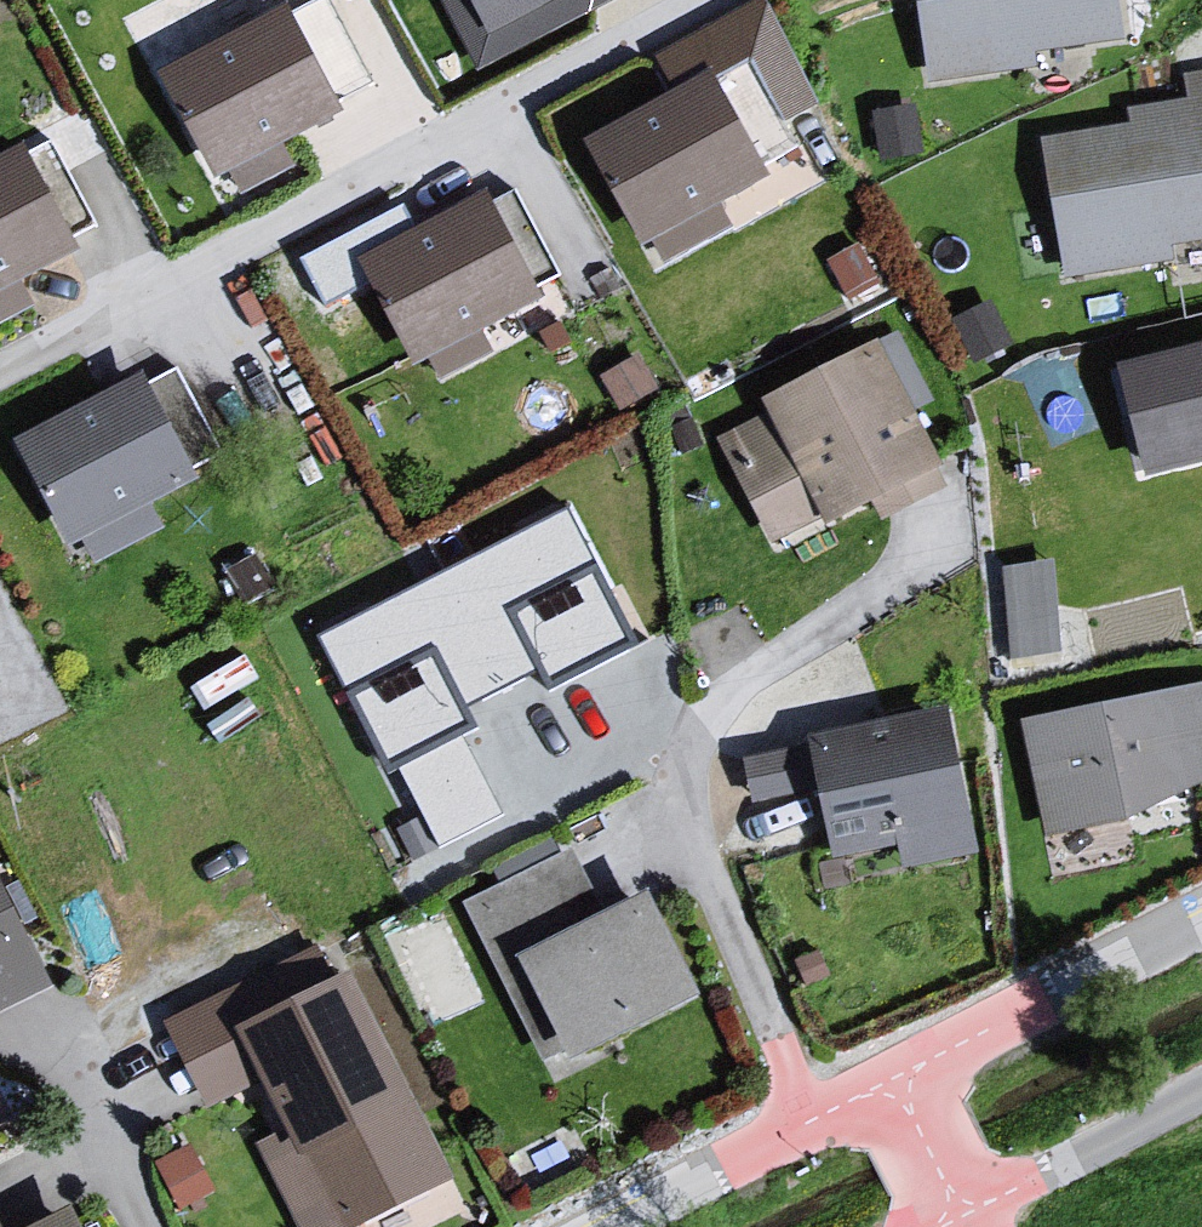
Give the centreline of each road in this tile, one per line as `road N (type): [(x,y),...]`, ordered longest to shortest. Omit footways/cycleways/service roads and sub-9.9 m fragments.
road 1 (residential): [(899,1081),(1201,926)]
road 2 (residential): [(617,1226),(899,1081)]
road 3 (residential): [(966,1212),(1201,1090)]
road 4 (residential): [(138,1226),(43,1034)]
road 5 (residential): [(966,1212),(899,1081)]

